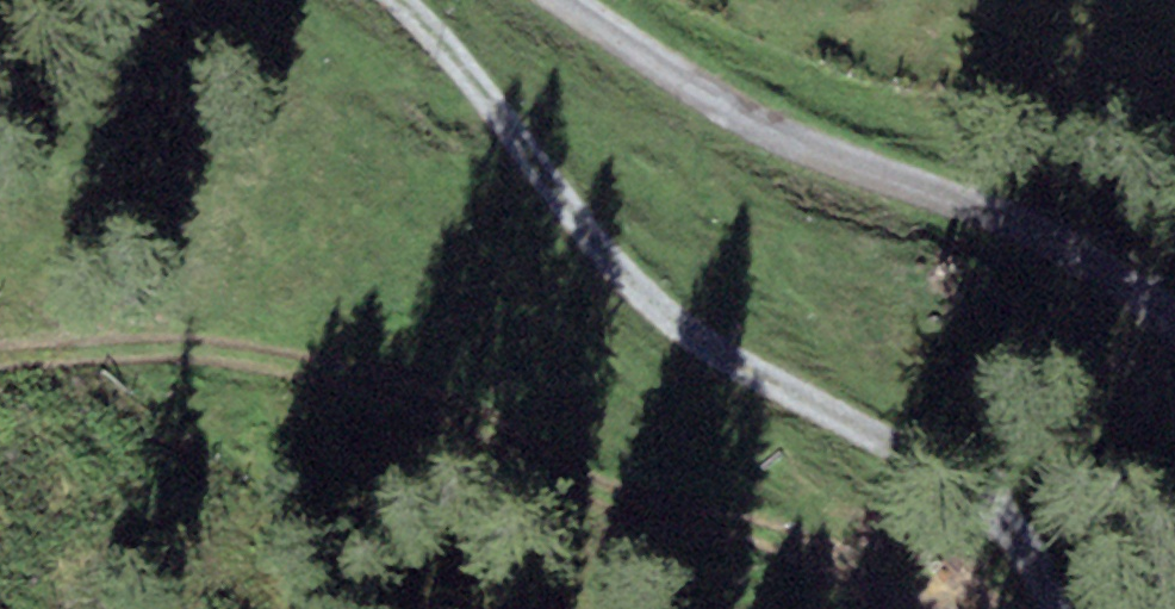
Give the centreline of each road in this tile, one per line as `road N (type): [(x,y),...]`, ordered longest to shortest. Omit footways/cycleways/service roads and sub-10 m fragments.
road 1 (track): [(908,608),(843,562),(628,497),(475,409),(381,374),(268,354),(148,345),(0,357)]
road 2 (track): [(1054,608),(1032,556),(971,487),(682,329),(595,243),(447,43),(401,0)]
road 3 (track): [(570,0),(755,118),(1003,209),(1109,258),(1174,314)]

